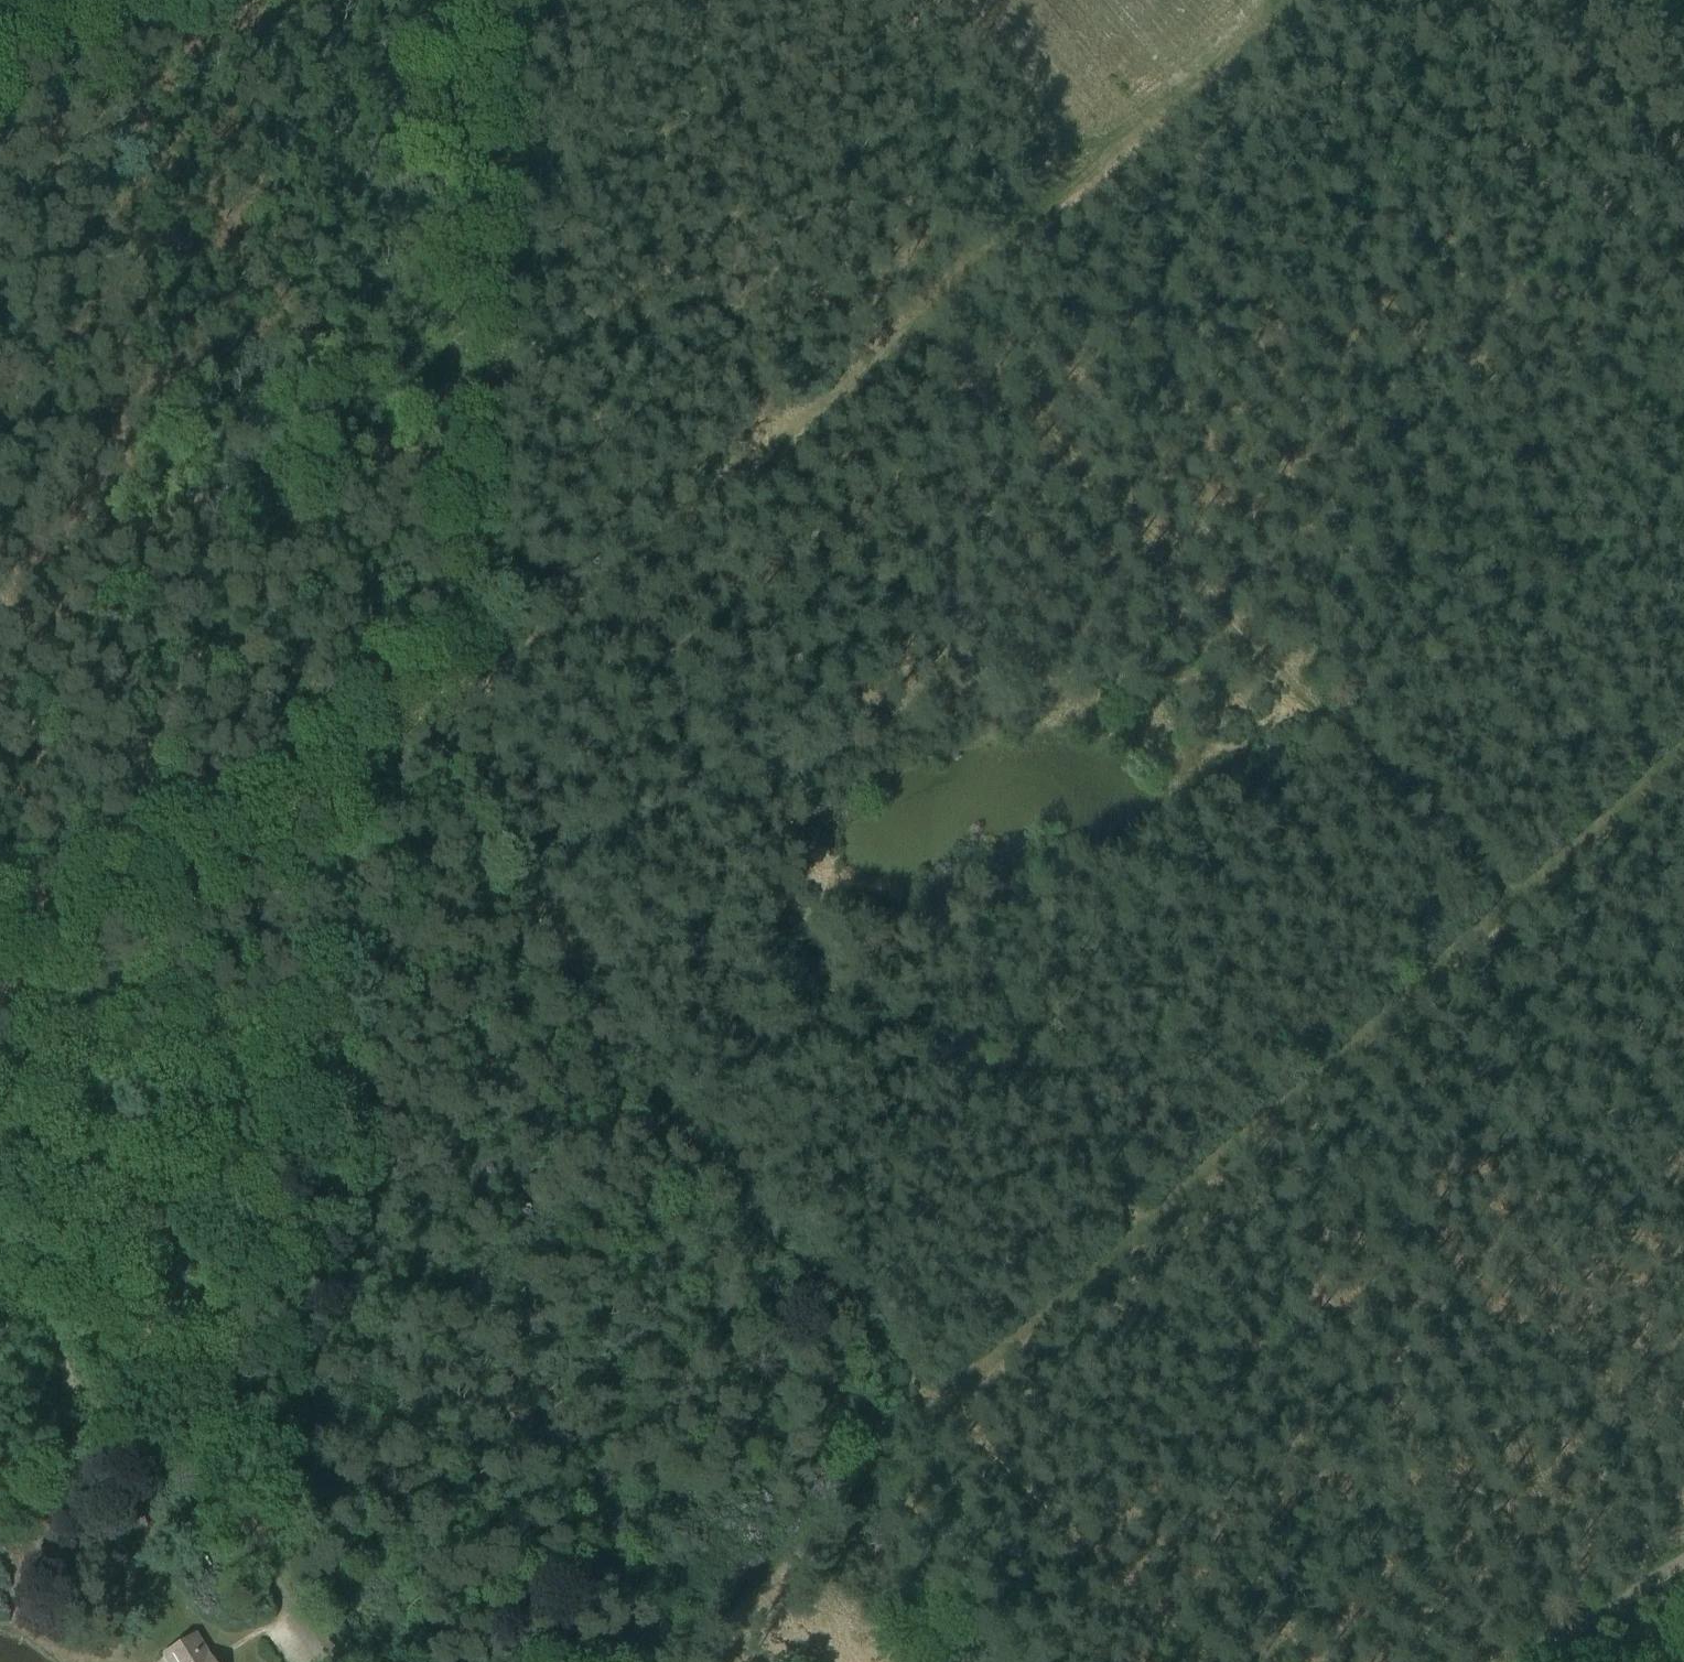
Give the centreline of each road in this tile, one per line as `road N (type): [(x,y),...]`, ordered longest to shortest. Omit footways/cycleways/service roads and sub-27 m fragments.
road 1 (track): [(332,1661),(0,1129)]
road 2 (track): [(1517,1661),(1683,1558)]

